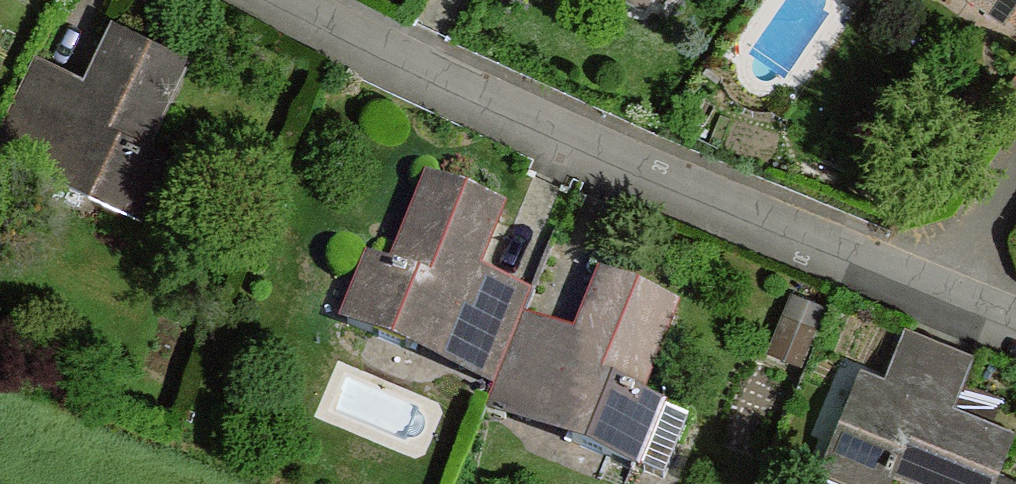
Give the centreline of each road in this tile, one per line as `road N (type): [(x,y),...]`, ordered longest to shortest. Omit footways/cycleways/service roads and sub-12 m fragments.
road 1 (residential): [(300,0),(420,63),(1015,321)]

